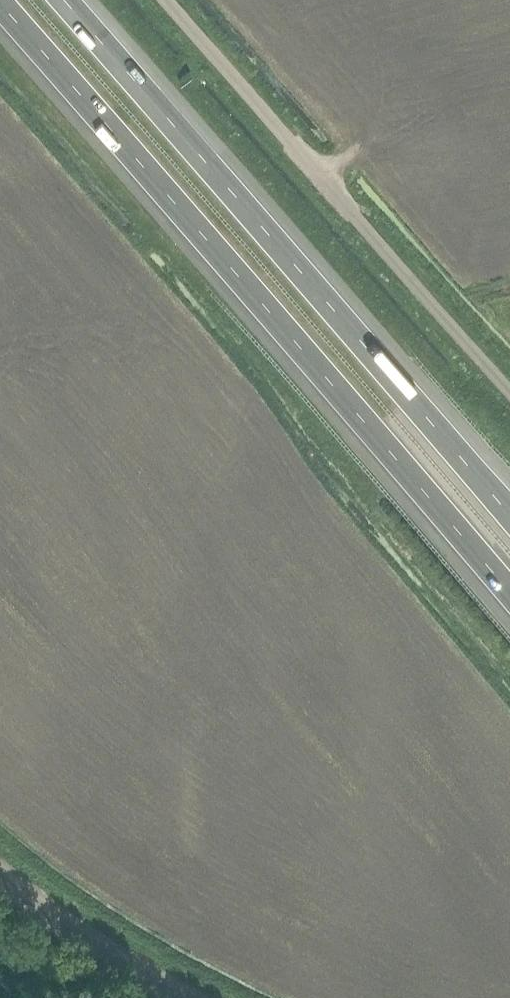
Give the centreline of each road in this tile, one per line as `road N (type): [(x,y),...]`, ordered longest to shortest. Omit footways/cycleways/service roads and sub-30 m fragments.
road 1 (motorway): [(0,10),(509,604)]
road 2 (motorway): [(509,517),(68,0)]
road 3 (unclassified): [(509,389),(164,0)]
road 4 (residential): [(168,997),(56,933),(0,889)]

